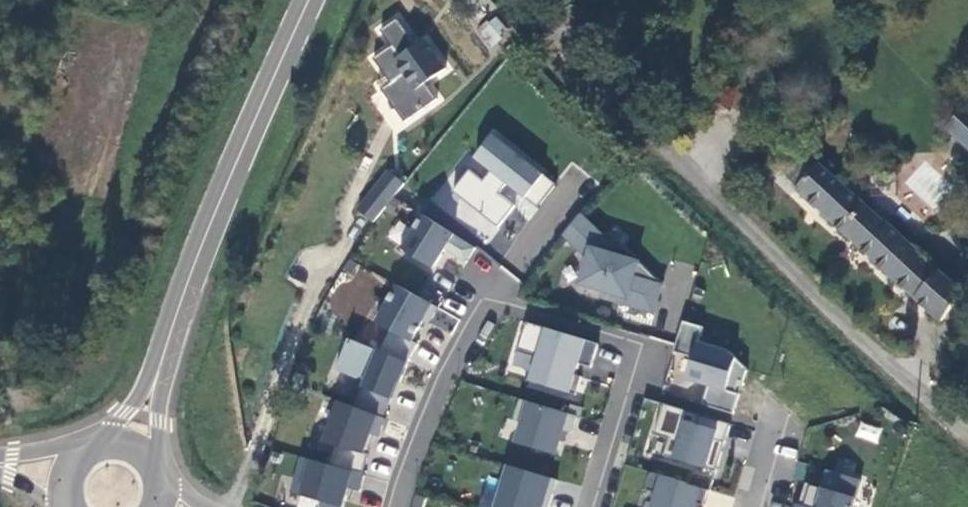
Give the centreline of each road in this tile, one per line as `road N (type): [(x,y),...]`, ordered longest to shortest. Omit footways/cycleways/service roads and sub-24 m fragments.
road 1 (unclassified): [(967,436),(540,0)]
road 2 (residential): [(591,506),(640,344),(492,298),(423,421),(394,506)]
road 3 (secondary): [(308,0),(196,262),(114,492)]
road 4 (residential): [(749,506),(793,361)]

